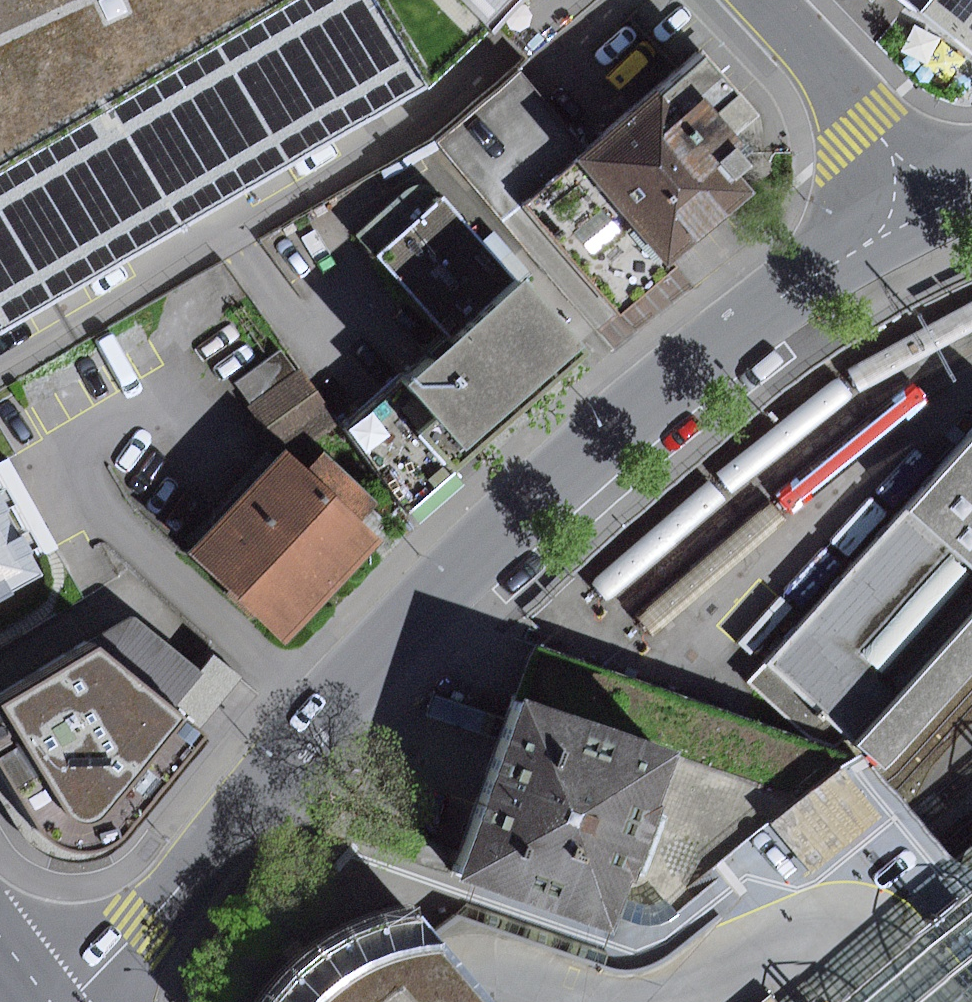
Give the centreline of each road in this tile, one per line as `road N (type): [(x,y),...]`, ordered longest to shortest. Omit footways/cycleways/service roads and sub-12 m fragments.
road 1 (tertiary): [(91,1001),(327,705),(508,522),(769,305),(927,213)]
road 2 (residential): [(927,213),(860,106),(760,0)]

